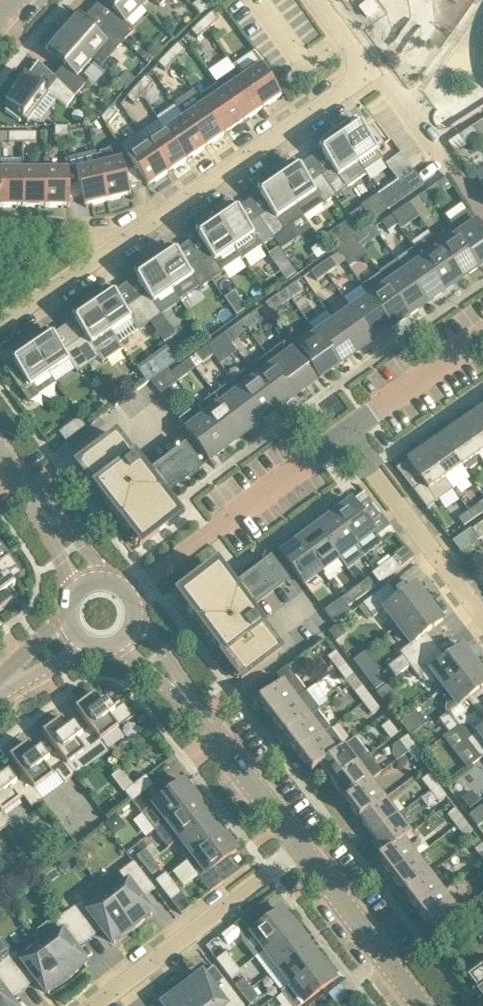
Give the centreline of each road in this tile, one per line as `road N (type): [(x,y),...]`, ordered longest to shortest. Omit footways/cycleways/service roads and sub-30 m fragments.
road 1 (residential): [(150,218),(370,66)]
road 2 (residential): [(133,593),(349,438)]
road 3 (residential): [(92,1005),(300,848)]
road 4 (residential): [(482,615),(349,438)]
road 5 (unclassified): [(421,1005),(300,848)]
road 6 (residential): [(0,322),(150,218)]
road 7 (unclassified): [(300,848),(195,706)]
road 8 (residential): [(349,438),(482,343)]
road 9 (residential): [(150,218),(0,228)]
road 10 (residential): [(457,170),(370,66)]

